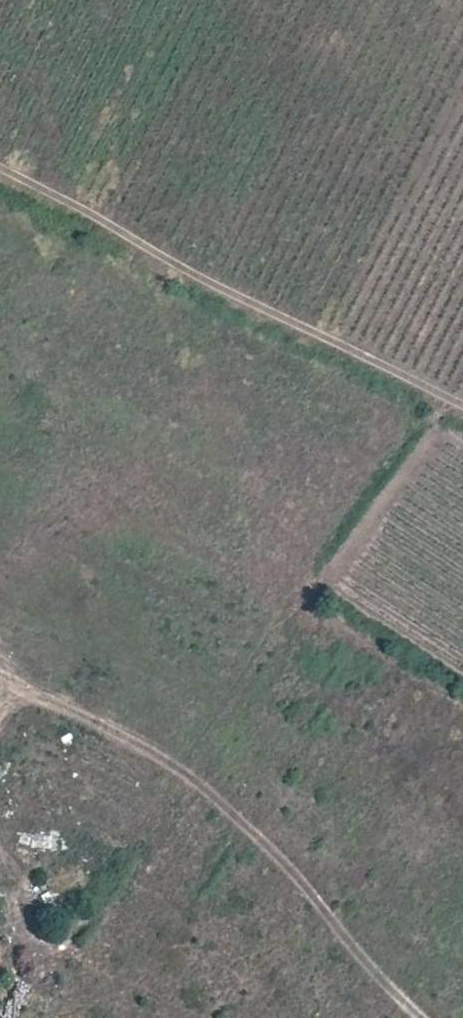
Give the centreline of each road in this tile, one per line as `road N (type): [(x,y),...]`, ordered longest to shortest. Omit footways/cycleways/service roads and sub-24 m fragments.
road 1 (track): [(0,655),(22,684),(214,794),(421,1017)]
road 2 (track): [(462,405),(190,273),(0,169)]

